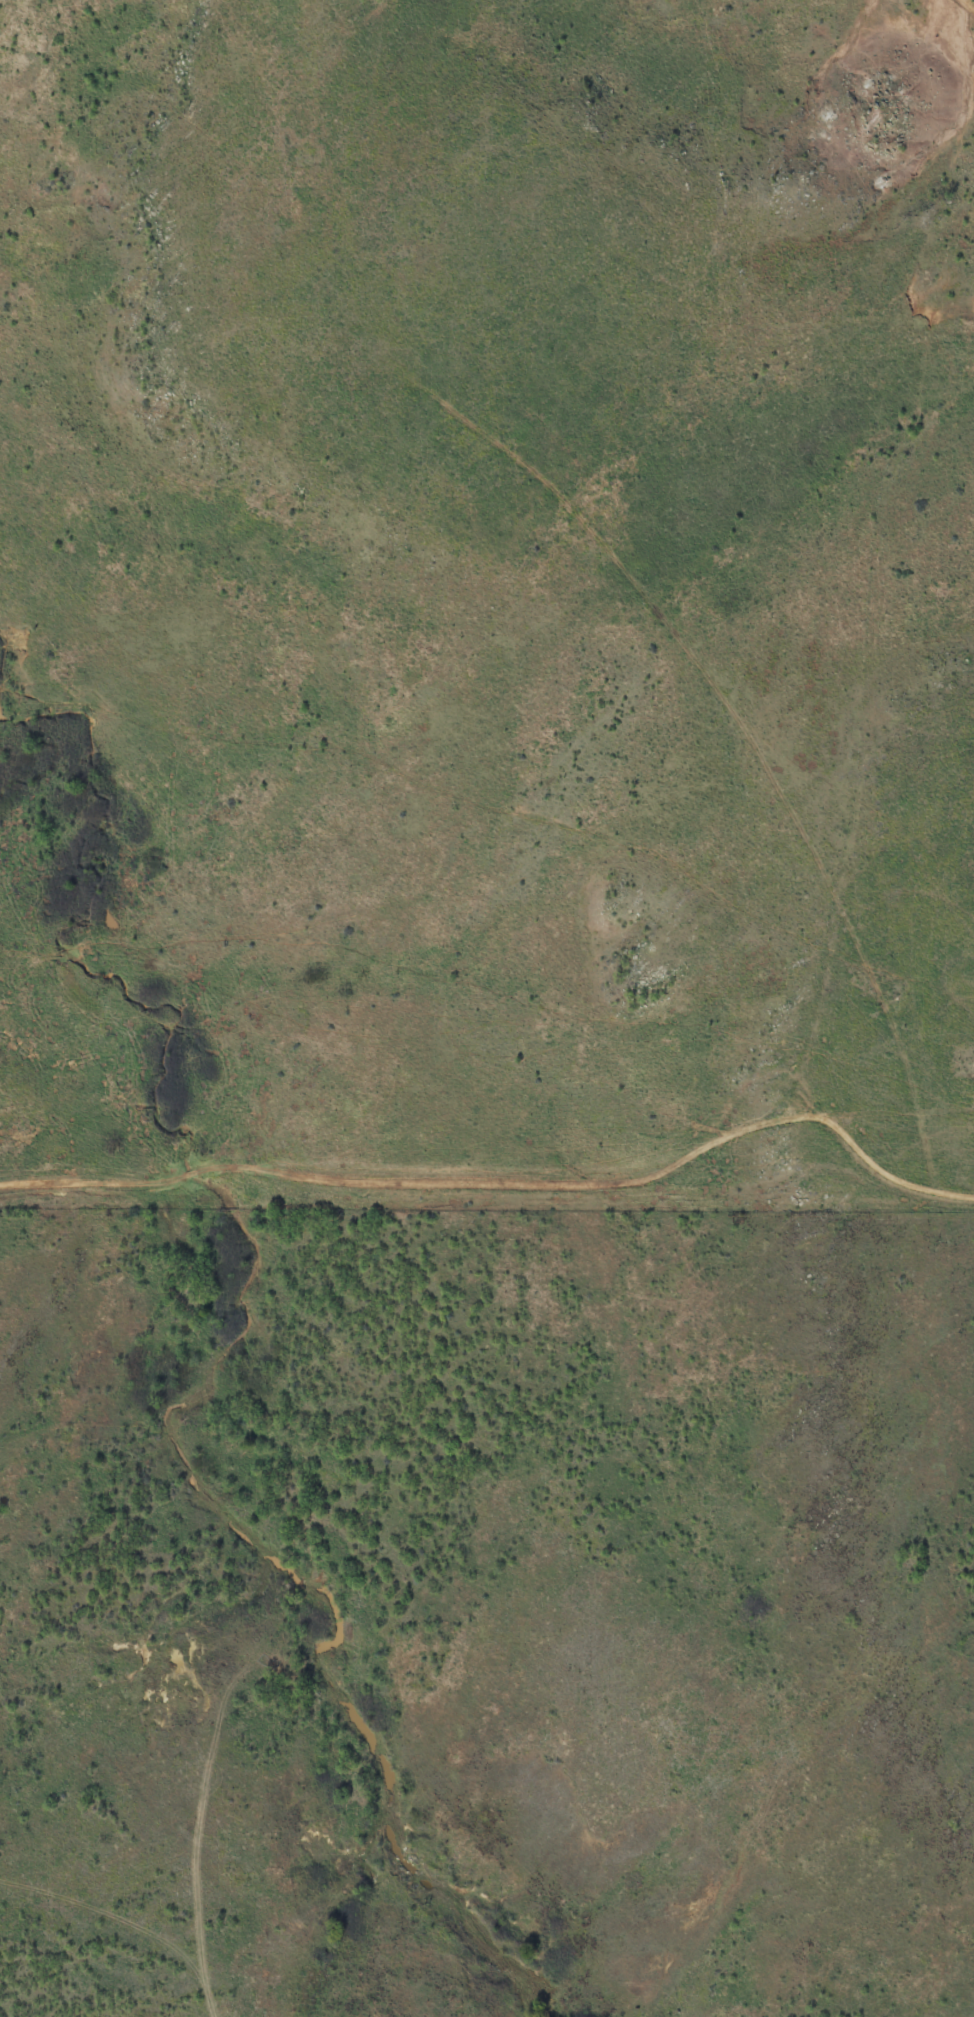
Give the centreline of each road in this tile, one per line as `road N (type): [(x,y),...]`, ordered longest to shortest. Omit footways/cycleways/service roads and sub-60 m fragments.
road 1 (residential): [(973,1211),(0,1208)]
road 2 (residential): [(973,74),(865,0)]

